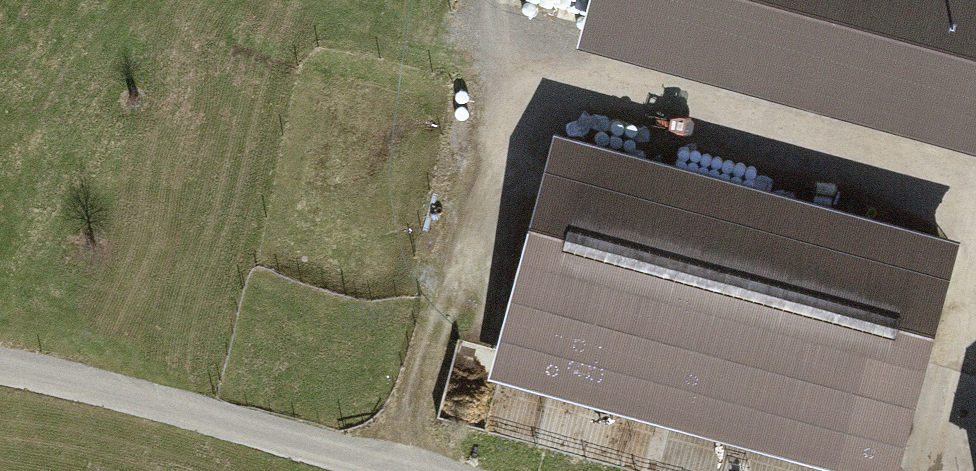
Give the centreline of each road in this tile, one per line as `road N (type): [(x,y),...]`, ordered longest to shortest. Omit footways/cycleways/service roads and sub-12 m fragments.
road 1 (track): [(397,470),(518,73),(975,197)]
road 2 (track): [(399,470),(0,360)]
road 3 (track): [(930,470),(975,291)]

